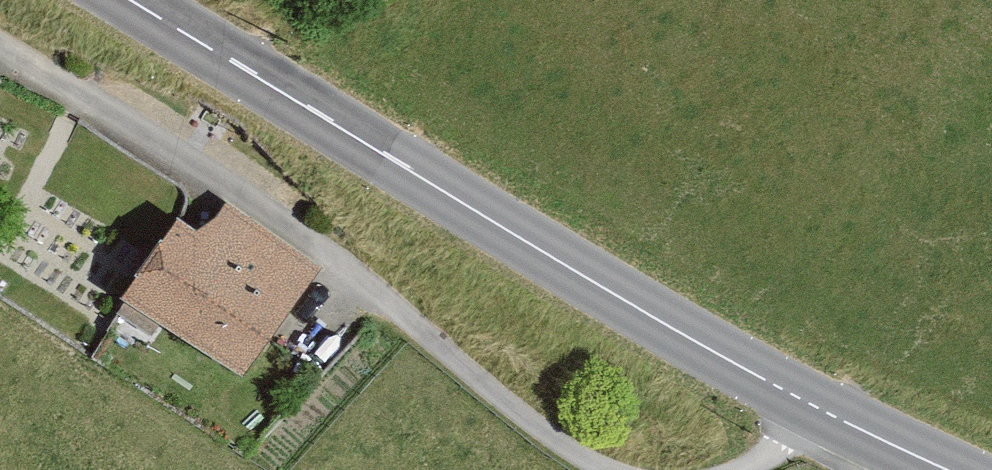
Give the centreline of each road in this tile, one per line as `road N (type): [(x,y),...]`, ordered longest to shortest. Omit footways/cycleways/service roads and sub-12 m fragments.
road 1 (tertiary): [(132,0),(822,409)]
road 2 (residential): [(610,469),(528,420),(325,246),(0,45)]
road 3 (tertiary): [(822,409),(956,469)]

